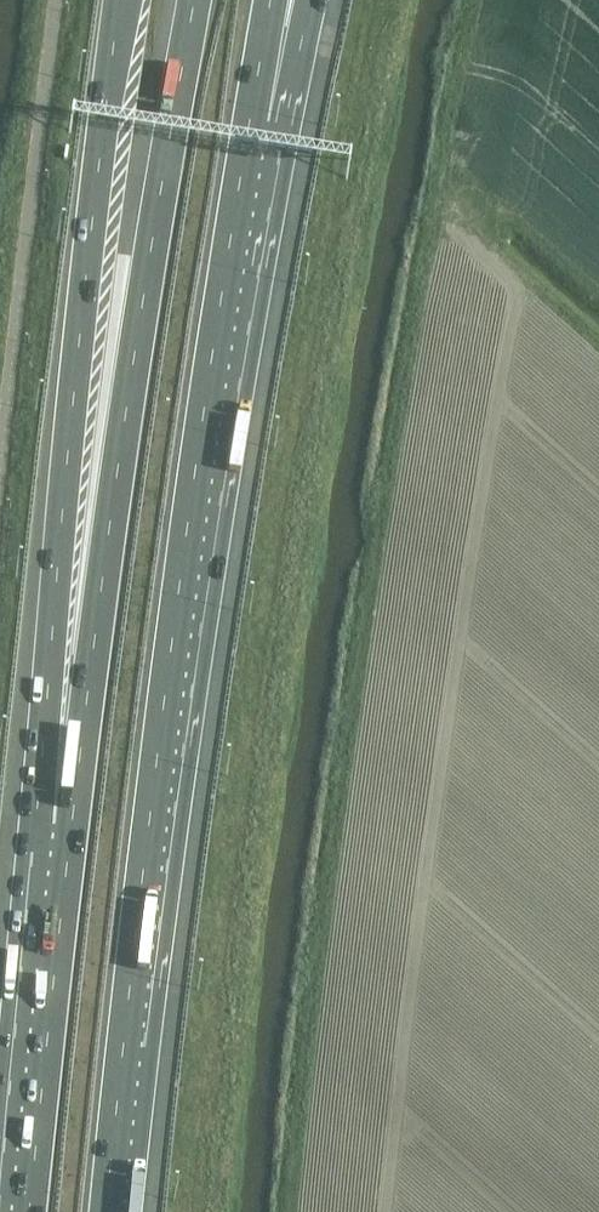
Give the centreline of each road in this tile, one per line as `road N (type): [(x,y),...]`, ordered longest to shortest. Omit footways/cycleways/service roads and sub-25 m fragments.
road 1 (motorway): [(110,1211),(259,121)]
road 2 (motorway): [(194,0),(64,821)]
road 3 (motorway): [(121,0),(59,566),(64,821)]
road 4 (motorway): [(64,821),(20,1211)]
road 5 (motorway): [(259,121),(294,0)]
road 6 (motorway): [(259,121),(280,0)]

